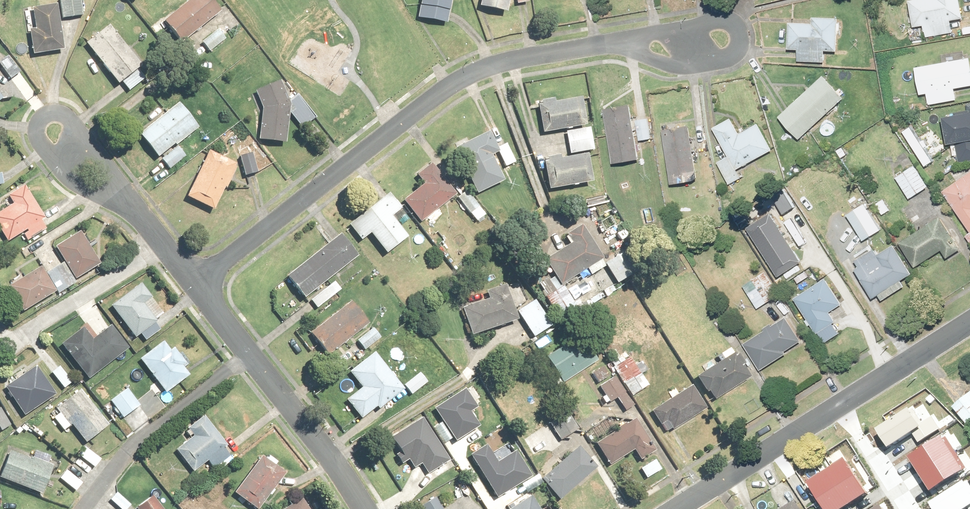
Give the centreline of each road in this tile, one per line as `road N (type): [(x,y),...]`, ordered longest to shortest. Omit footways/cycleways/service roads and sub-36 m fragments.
road 1 (residential): [(625,41),(488,68),(430,99),(193,286)]
road 2 (residential): [(193,286),(361,508)]
road 3 (residential): [(625,41),(722,24),(737,34),(738,53),(719,65),(682,66),(642,54)]
road 4 (residential): [(118,193),(73,180),(45,151),(41,120),(51,110),(66,115),(115,178)]
road 5 (residential): [(676,508),(842,402)]
road 6 (residential): [(842,402),(969,323)]
road 7 (residential): [(842,402),(911,508)]

